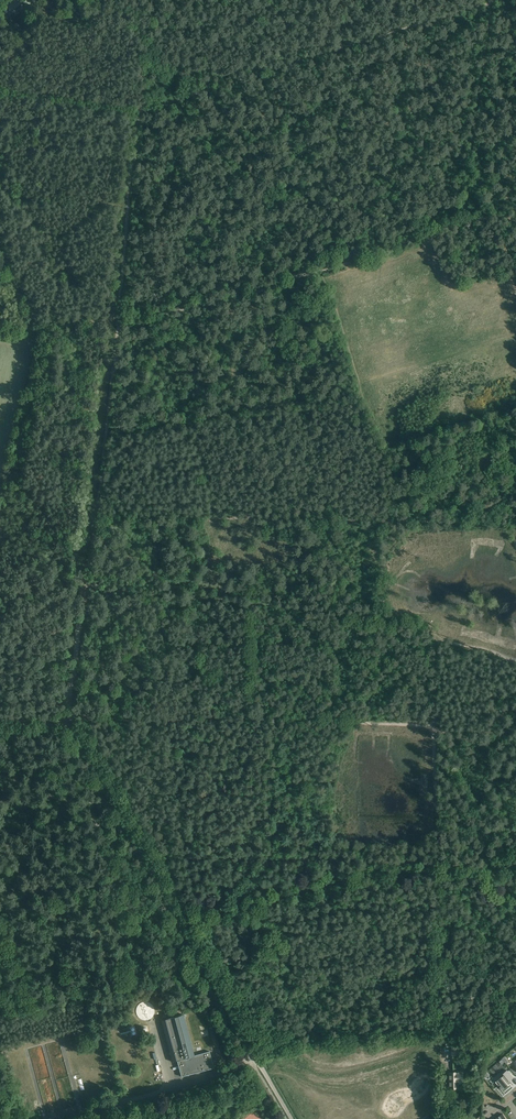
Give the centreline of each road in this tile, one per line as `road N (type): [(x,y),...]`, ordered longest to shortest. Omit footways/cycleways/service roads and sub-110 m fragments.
road 1 (track): [(486,6),(143,113),(0,90)]
road 2 (track): [(256,1059),(68,722)]
road 3 (track): [(68,722),(429,726)]
road 4 (track): [(0,827),(46,871),(91,952),(94,1009),(120,1103)]
road 5 (track): [(86,586),(117,319)]
road 6 (track): [(320,267),(117,319)]
road 7 (track): [(515,218),(488,215),(320,267)]
road 8 (track): [(102,1107),(256,1059)]
road 9 (track): [(68,722),(86,586)]

